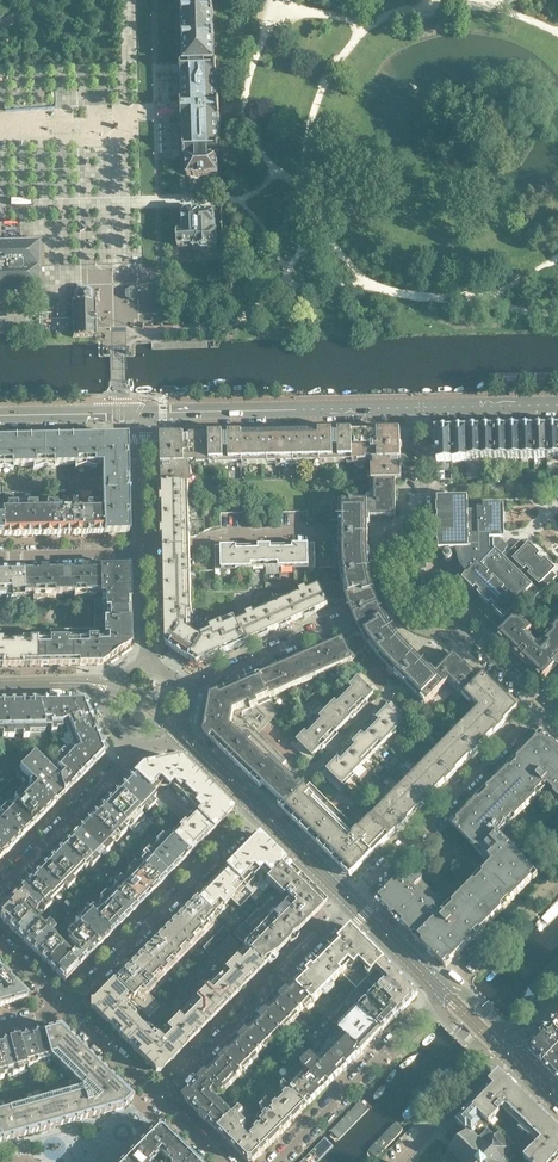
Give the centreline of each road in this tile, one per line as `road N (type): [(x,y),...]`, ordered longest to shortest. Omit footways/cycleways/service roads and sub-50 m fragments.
road 1 (secondary): [(130,414),(421,407)]
road 2 (residential): [(56,1009),(256,810)]
road 3 (residential): [(348,900),(152,1101)]
road 4 (residential): [(541,708),(348,900)]
road 5 (residential): [(441,991),(278,1161)]
road 6 (residential): [(184,692),(389,607)]
road 7 (residential): [(389,607),(385,567),(422,516),(421,407)]
road 8 (residential): [(0,884),(139,743)]
road 9 (residential): [(389,607),(413,628),(485,651),(541,708)]
road 10 (unclassified): [(144,551),(190,551),(234,532),(312,531)]
road 11 (residential): [(391,1161),(497,1056)]
road 12 (residential): [(0,556),(144,551)]
road 13 (tertiary): [(144,551),(138,430),(130,414)]
road 14 (secondary): [(421,407),(557,404)]
road 15 (residential): [(152,1101),(56,1009)]
road 16 (tertiary): [(348,900),(441,991)]
road 17 (secondary): [(0,416),(130,414)]
road 18 (tertiary): [(256,810),(348,900)]
road 19 (residential): [(118,127),(128,0)]

